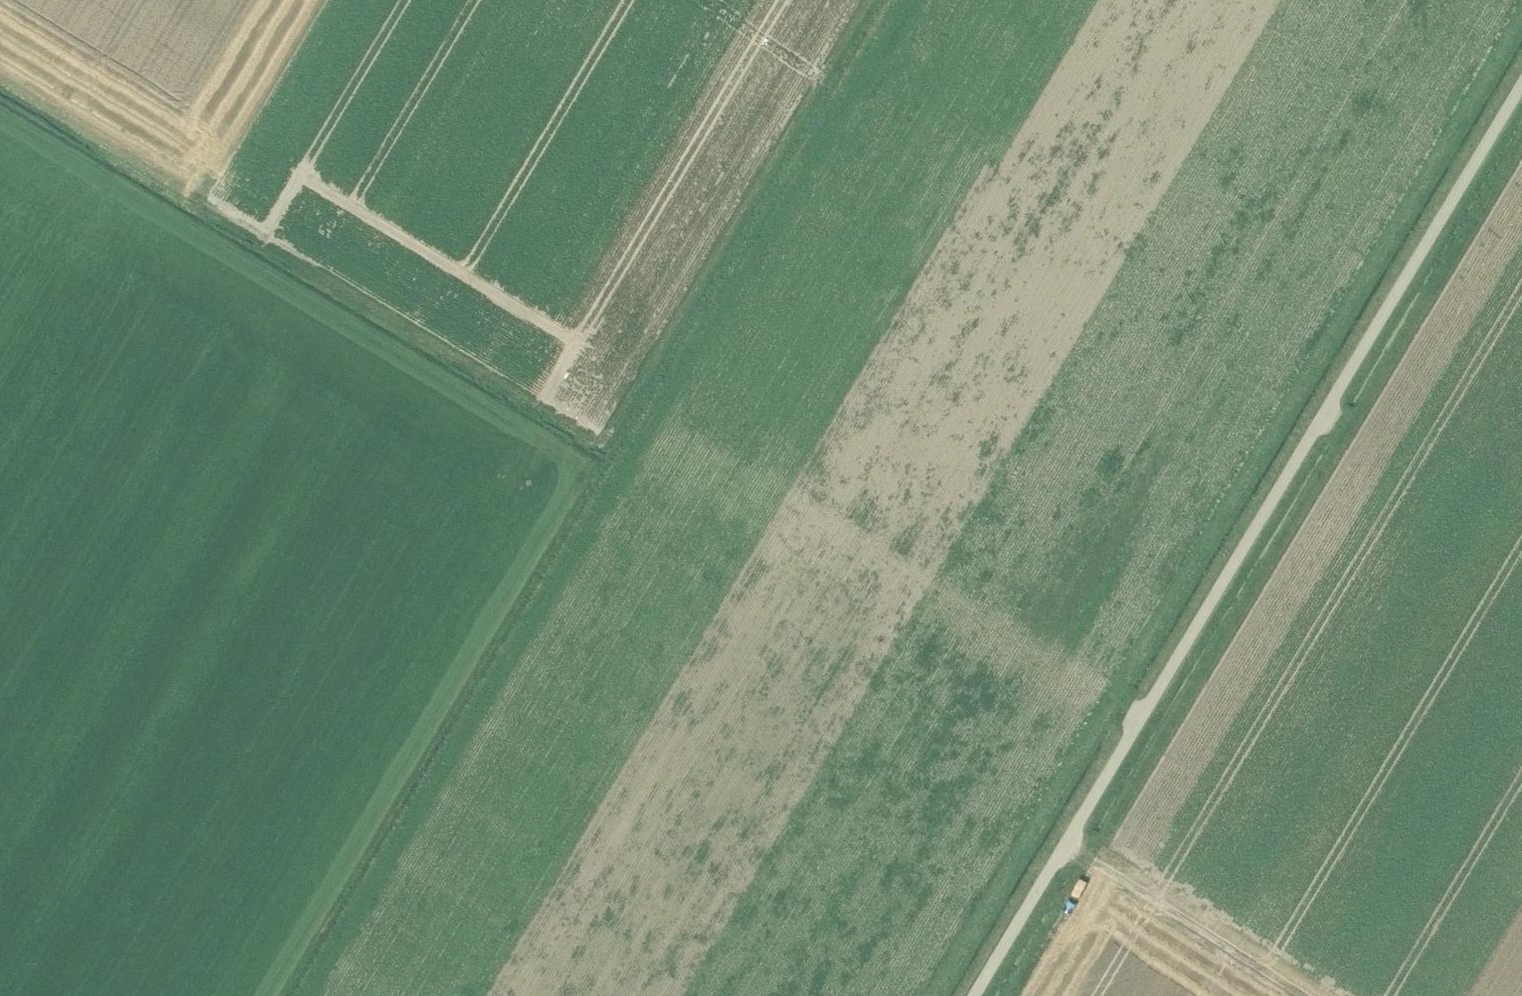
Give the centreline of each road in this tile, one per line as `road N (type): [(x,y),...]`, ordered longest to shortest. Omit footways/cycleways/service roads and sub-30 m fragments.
road 1 (unclassified): [(968,995),(1521,73)]

